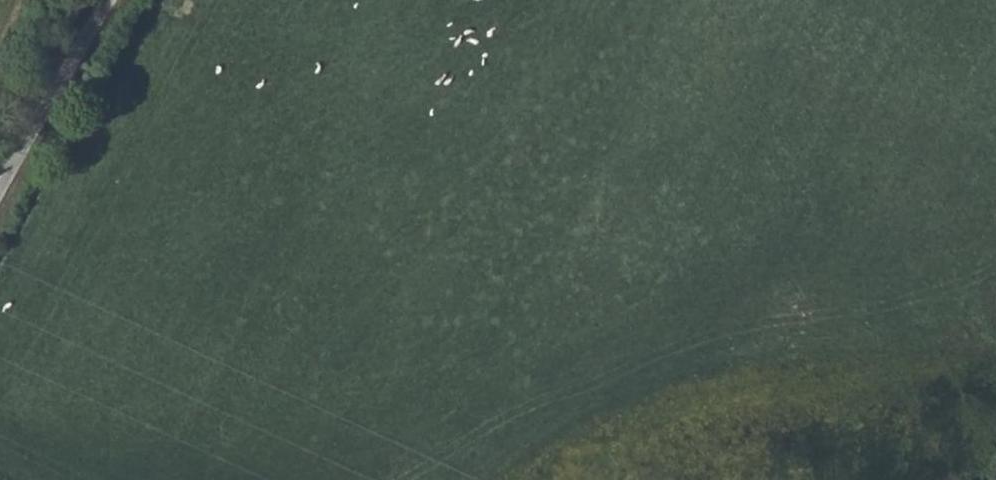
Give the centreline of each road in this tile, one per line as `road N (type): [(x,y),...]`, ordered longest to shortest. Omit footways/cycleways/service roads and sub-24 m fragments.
road 1 (unclassified): [(0,192),(104,0)]

